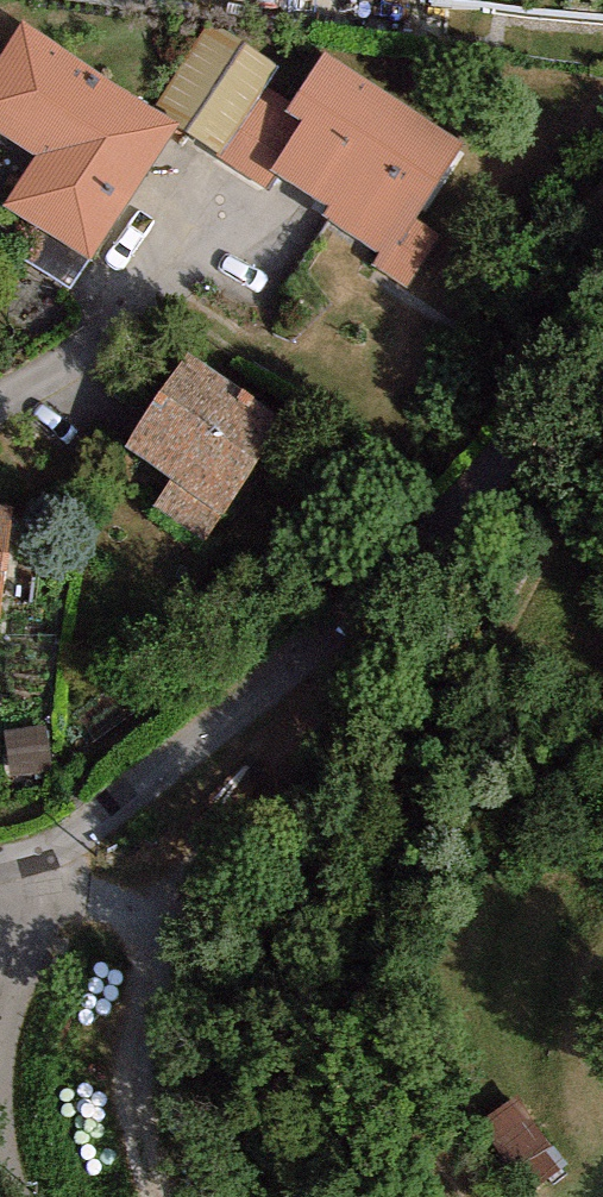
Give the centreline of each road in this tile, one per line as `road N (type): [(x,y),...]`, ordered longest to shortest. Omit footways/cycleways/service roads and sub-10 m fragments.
road 1 (residential): [(39,868),(277,680),(557,379),(602,307)]
road 2 (track): [(39,868),(141,933),(158,997),(136,1067),(164,1196)]
road 3 (residential): [(39,868),(5,987),(3,1117),(37,1196)]

